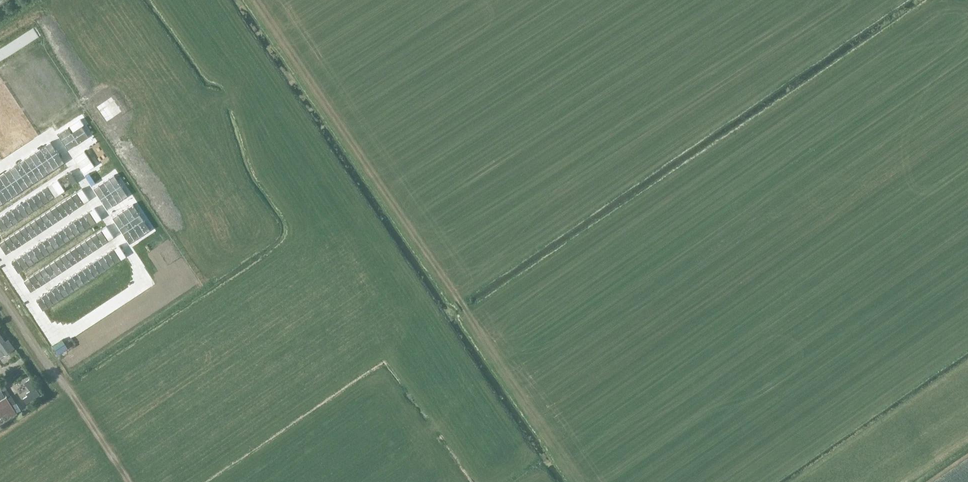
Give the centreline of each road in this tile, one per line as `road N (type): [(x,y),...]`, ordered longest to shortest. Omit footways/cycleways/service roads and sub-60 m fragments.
road 1 (track): [(127,481),(0,300)]

